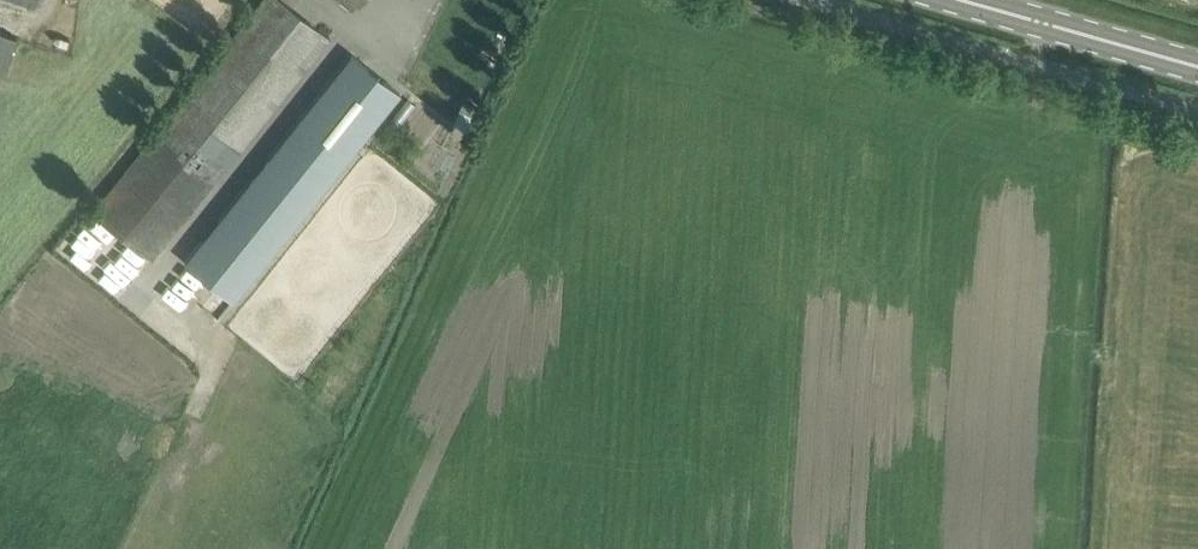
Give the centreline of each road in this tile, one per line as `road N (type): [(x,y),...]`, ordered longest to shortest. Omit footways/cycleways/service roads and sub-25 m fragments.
road 1 (unclassified): [(1025,58),(823,0)]
road 2 (unclassified): [(1197,108),(1025,58)]
road 3 (primary): [(1197,68),(1036,22)]

